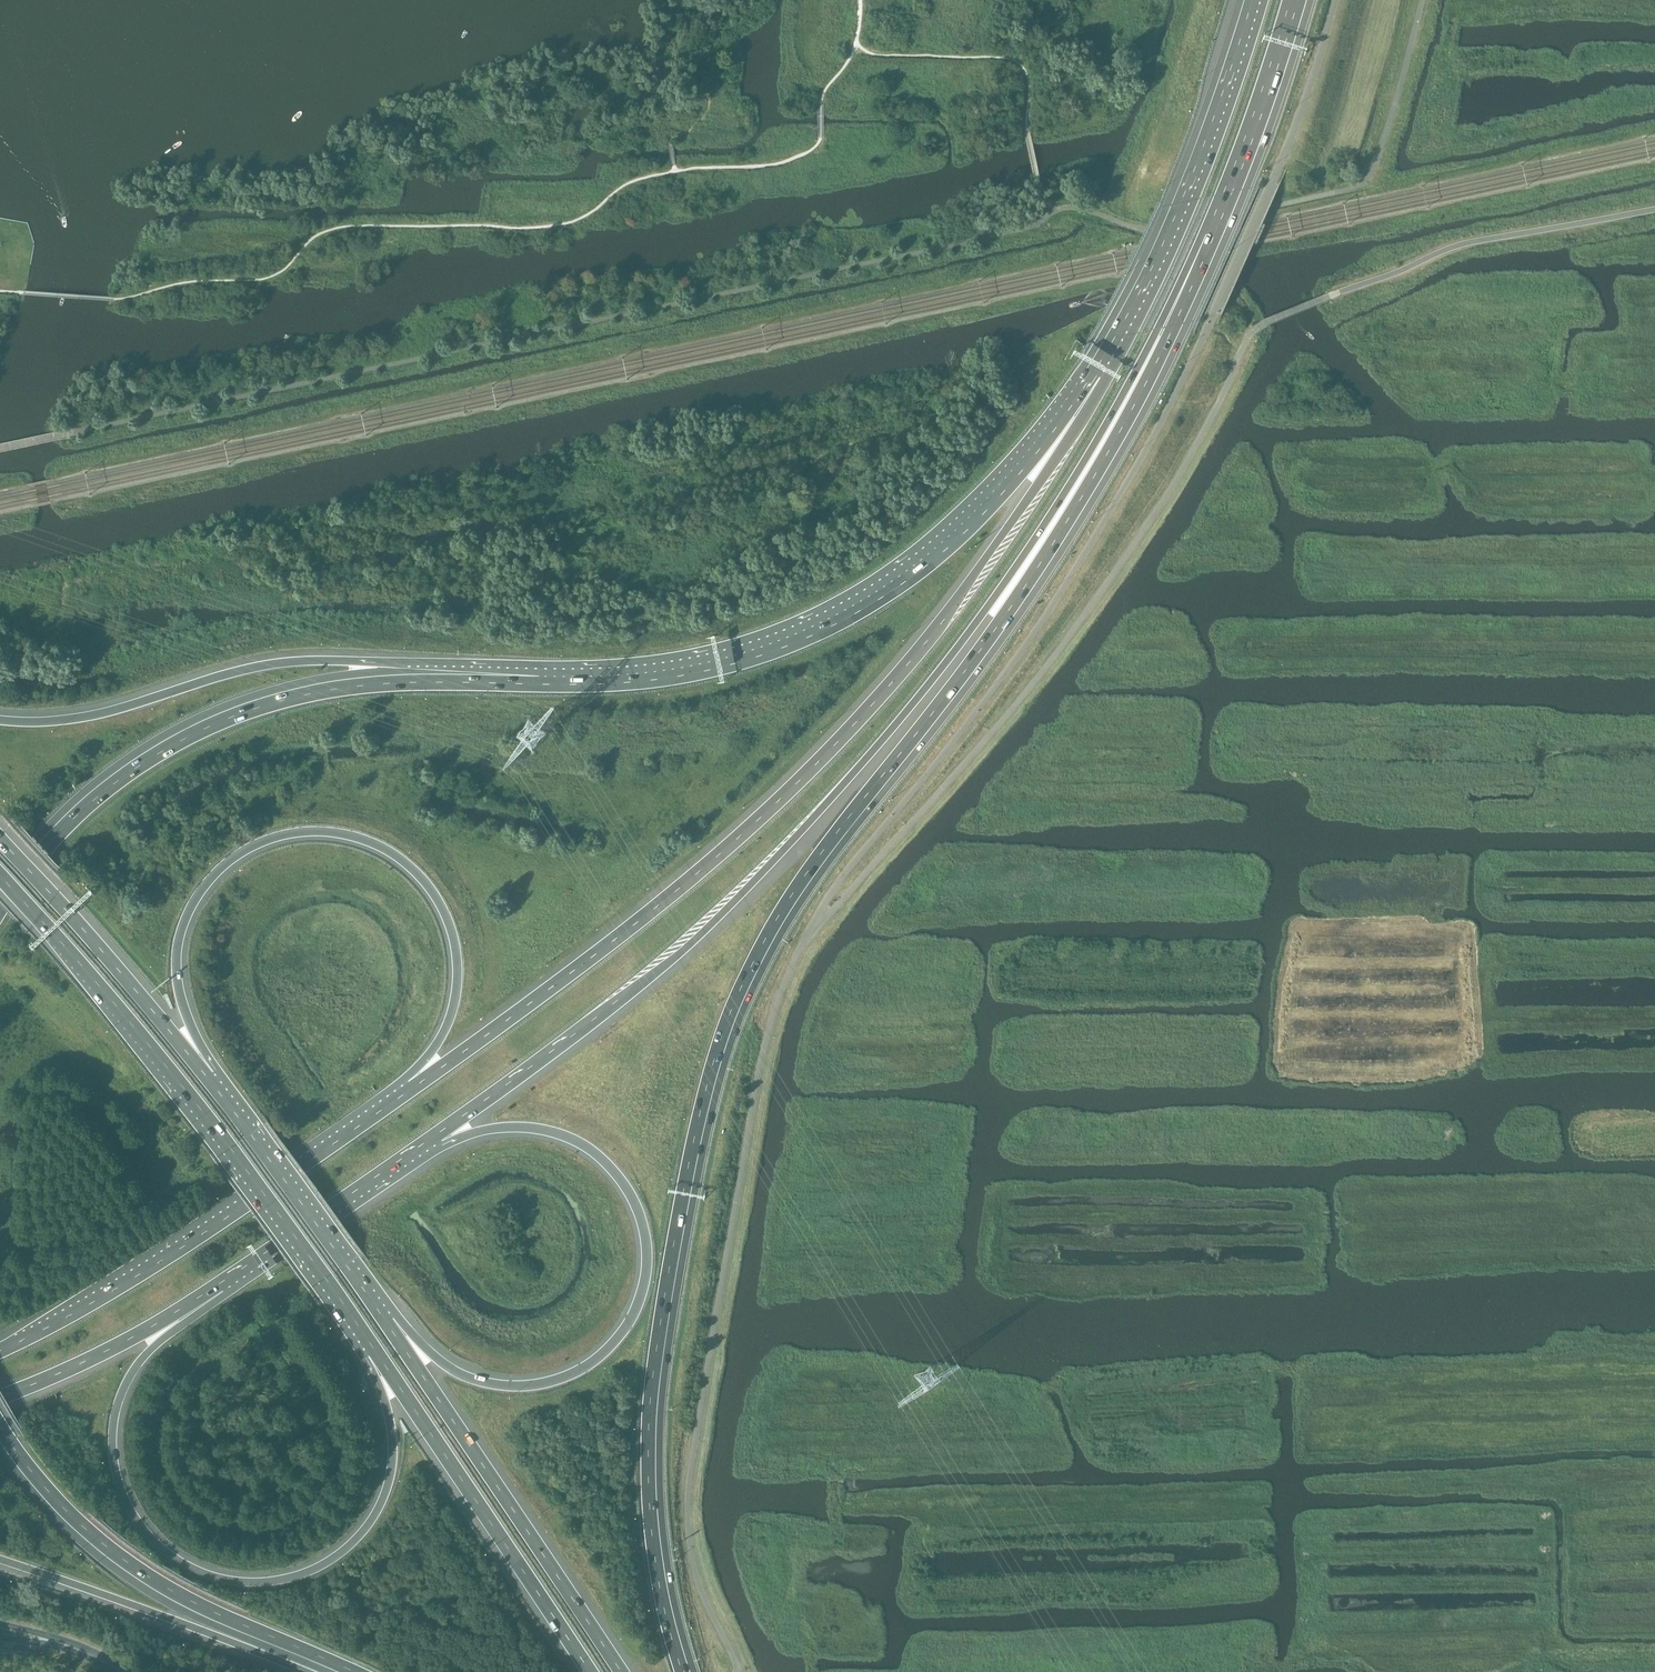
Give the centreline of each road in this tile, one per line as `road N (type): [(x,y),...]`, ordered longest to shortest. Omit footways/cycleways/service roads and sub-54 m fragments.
road 1 (motorway): [(683,1671),(655,1552),(649,1428),(681,1208),(729,1017),(801,882),(1019,599),(1083,498),(1214,237)]
road 2 (motorway): [(436,1135),(674,958),(827,806),(1028,549),(1214,237)]
road 3 (motorway): [(1100,378),(1037,485),(924,646),(798,784),(609,944),(411,1088)]
road 4 (motorway): [(373,1354),(393,1441),(387,1486),(370,1524),(336,1556),(293,1576),(247,1582),(191,1567),(156,1542),(130,1510),(112,1431),(137,1365),(218,1285)]
road 5 (motorway): [(212,1076),(177,976),(189,912),(210,879),(246,849),(290,833),(325,831),(399,858),(434,893),(453,934),(452,1008),(411,1088)]
road 6 (motorway): [(1100,378),(944,551),(837,623),(704,671),(537,683)]
road 7 (motorway): [(436,1135),(535,1128),(606,1162),(644,1226),(648,1268),(636,1309),(614,1343),(580,1371),(501,1386),(449,1367),(371,1301)]
road 8 (motorway): [(537,683),(360,685),(232,715),(138,765),(81,810),(0,906)]
road 9 (motorway): [(0,874),(213,1127),(373,1354)]
road 10 (motorway): [(537,683),(394,663),(292,662),(85,718),(0,721)]
road 11 (motorway): [(411,1088),(140,1274),(0,1350)]
road 12 (motorway): [(621,1671),(371,1301)]
road 13 (motorway): [(1260,0),(1190,200),(1100,378)]
road 14 (motorway): [(373,1354),(588,1671)]
road 15 (motorway): [(0,1429),(85,1530),(188,1601),(247,1627)]
road 16 (motorway): [(212,1076),(0,839)]
road 17 (motorway): [(371,1301),(212,1076)]
road 18 (motorway): [(218,1285),(436,1135)]
road 19 (motorway): [(0,1561),(164,1616),(247,1627)]
road 20 (motorway): [(1214,237),(1298,0)]
road 21 (motorway): [(0,1397),(128,1340),(218,1285)]

